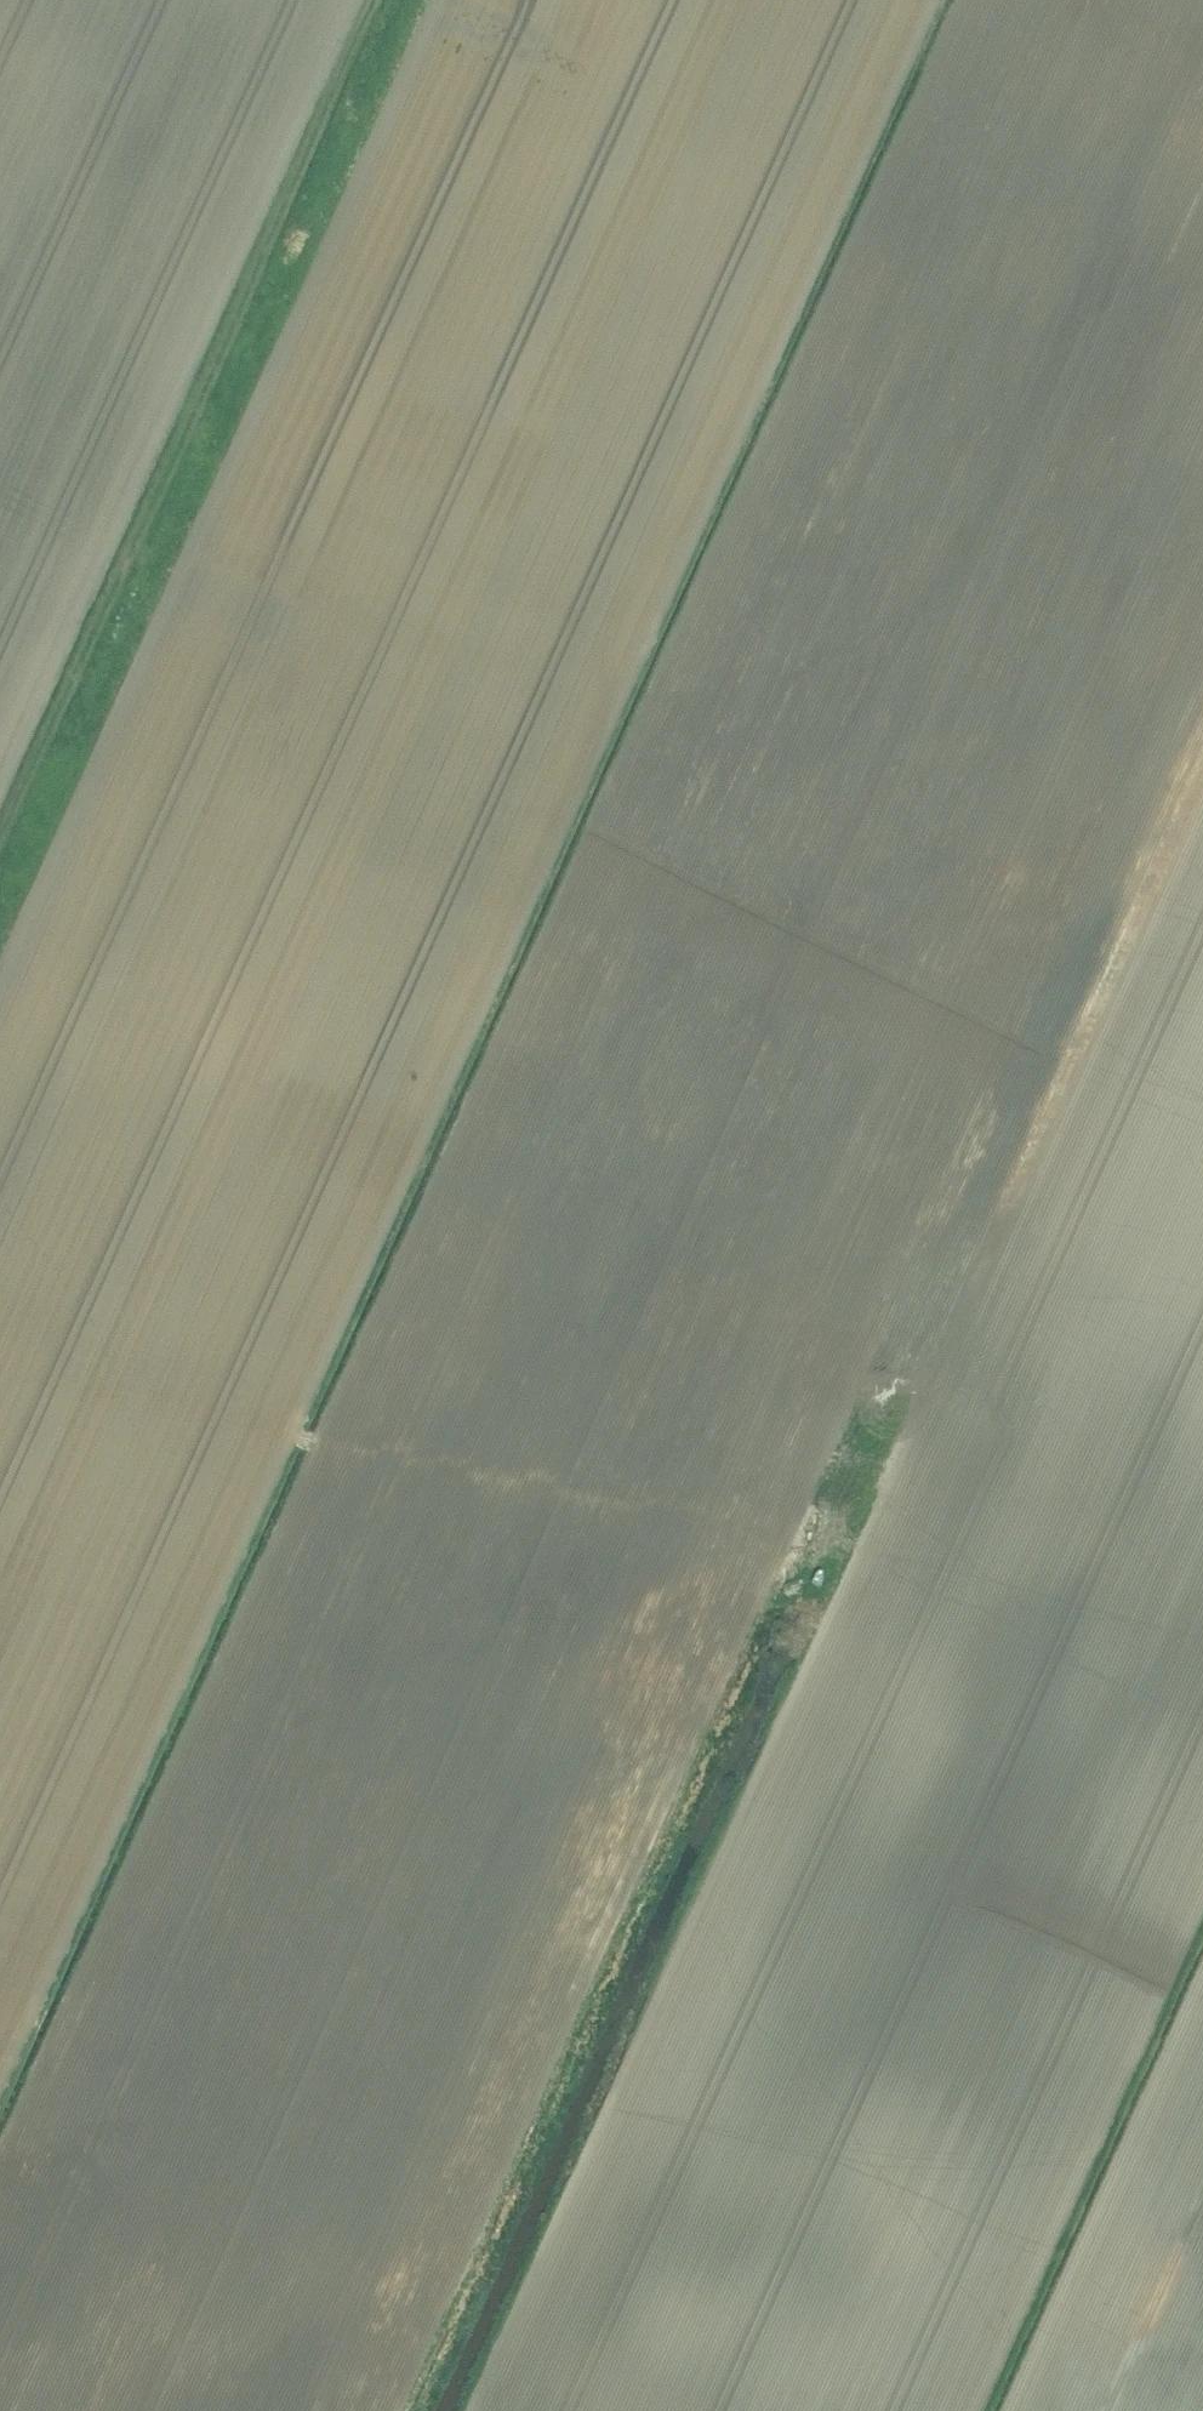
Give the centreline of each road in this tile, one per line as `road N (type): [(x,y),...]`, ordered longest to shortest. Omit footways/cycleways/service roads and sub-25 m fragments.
road 1 (track): [(380,0),(0,843)]

